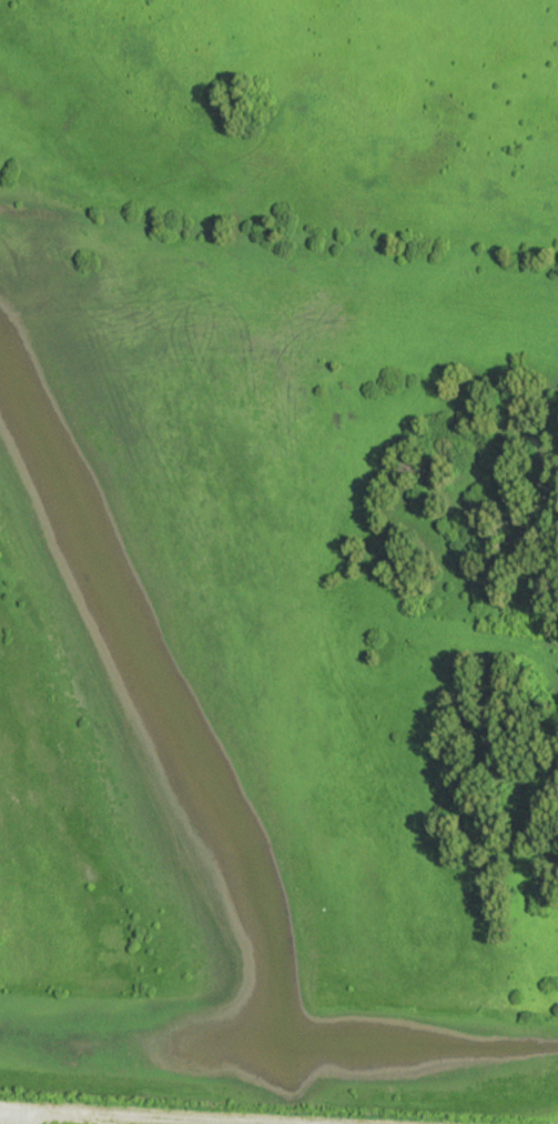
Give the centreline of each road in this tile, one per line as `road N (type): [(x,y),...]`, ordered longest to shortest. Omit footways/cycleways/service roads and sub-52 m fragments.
road 1 (track): [(0,1106),(335,1123)]

